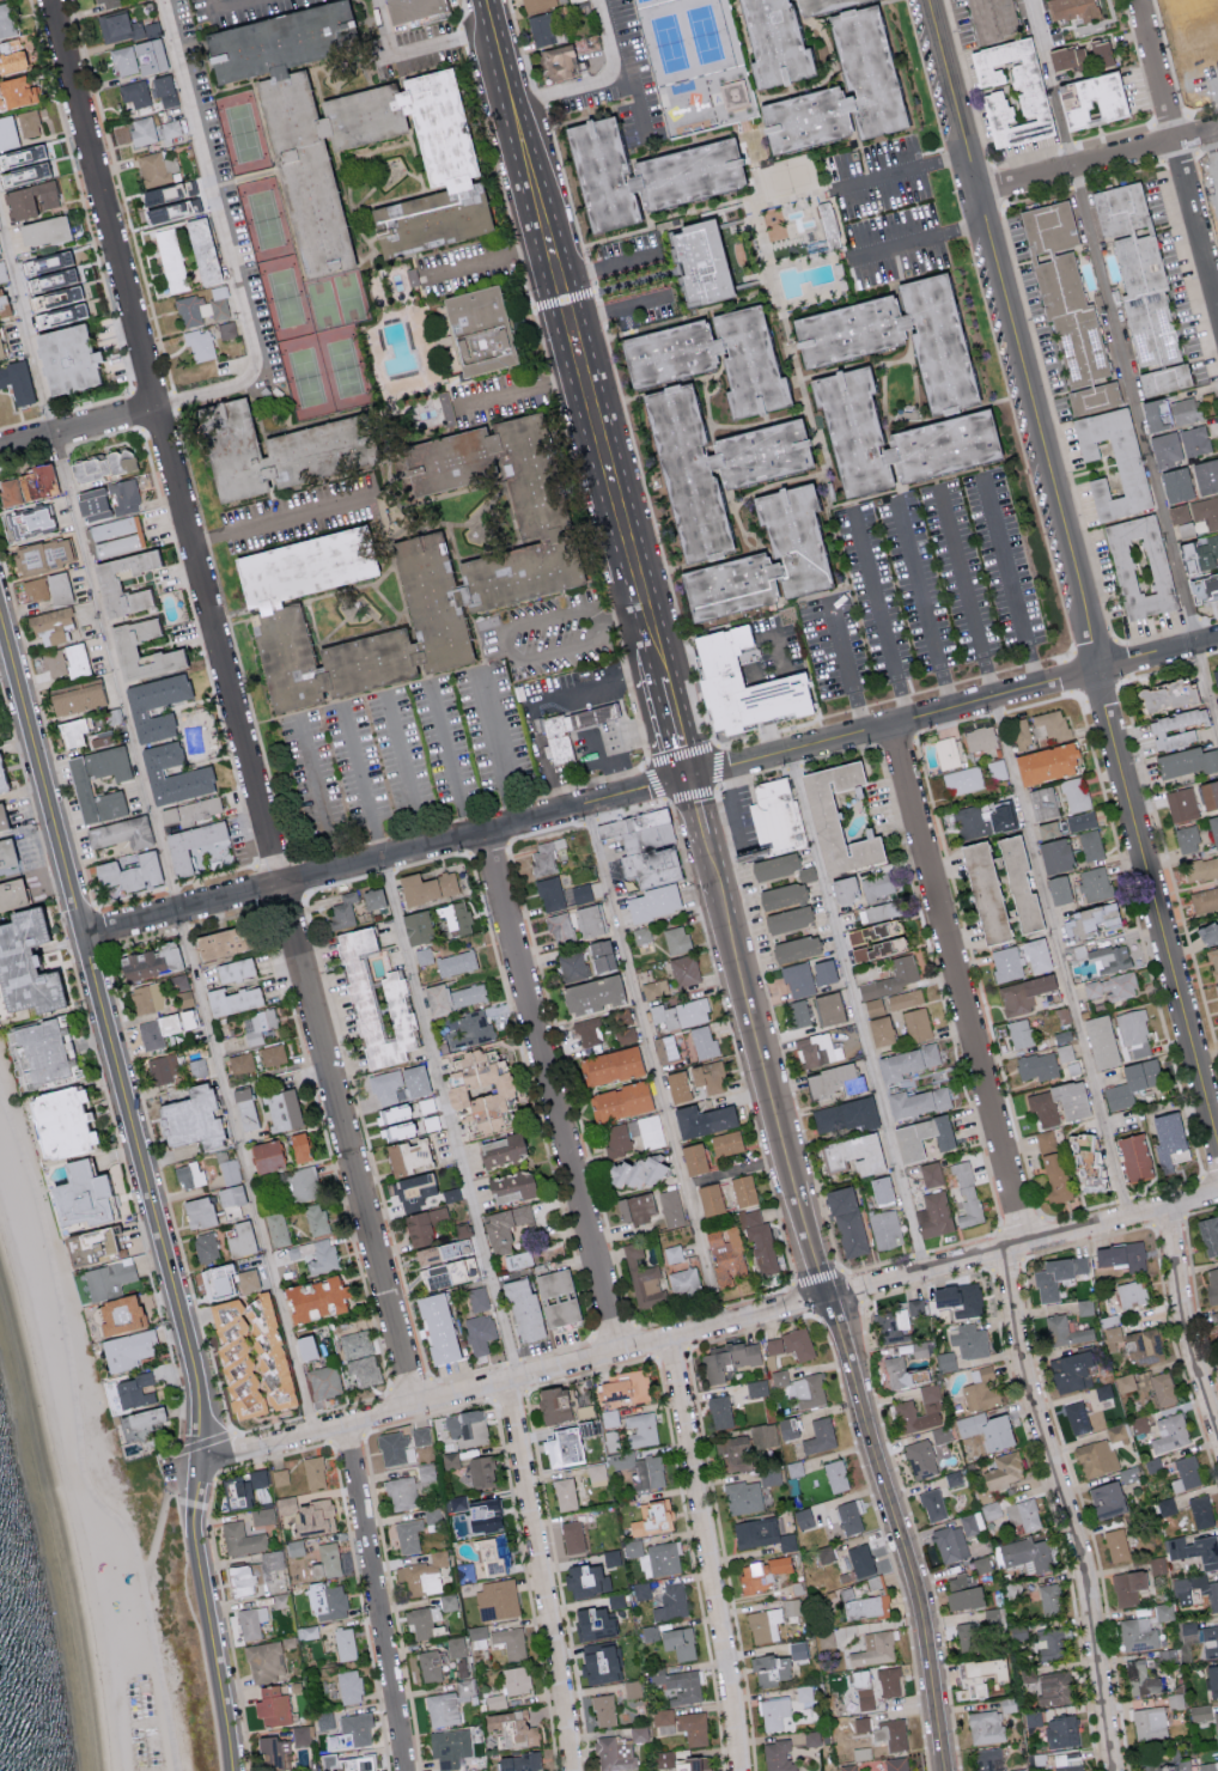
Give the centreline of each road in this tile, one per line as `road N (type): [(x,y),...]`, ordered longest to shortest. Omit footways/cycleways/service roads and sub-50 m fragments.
road 1 (residential): [(414,1406),(51,0)]
road 2 (residential): [(236,1770),(197,1554),(197,1365),(0,601)]
road 3 (residential): [(1217,1145),(922,0)]
road 4 (residential): [(87,932),(1217,641)]
road 5 (secondary): [(945,1770),(919,1596),(826,1298),(718,890)]
road 6 (residential): [(200,1461),(1007,1252)]
road 7 (residential): [(621,1355),(485,833)]
road 8 (residential): [(1027,1244),(895,726)]
road 9 (residential): [(1113,1770),(1082,1565),(1027,1381),(1007,1252)]
road 10 (residential): [(739,1770),(732,1687),(670,1340)]
road 11 (secondary): [(651,631),(544,218)]
road 12 (residential): [(574,1770),(505,1384)]
road 13 (residential): [(404,1770),(347,1423)]
road 14 (residential): [(1217,297),(1140,0)]
road 15 (residential): [(973,197),(1217,133)]
road 16 (residential): [(1217,1427),(1188,1319),(1173,1205)]
road 17 (secondary): [(544,218),(488,0)]
road 18 (residential): [(0,451),(157,406)]
road 19 (residential): [(1027,1244),(1173,1205)]

